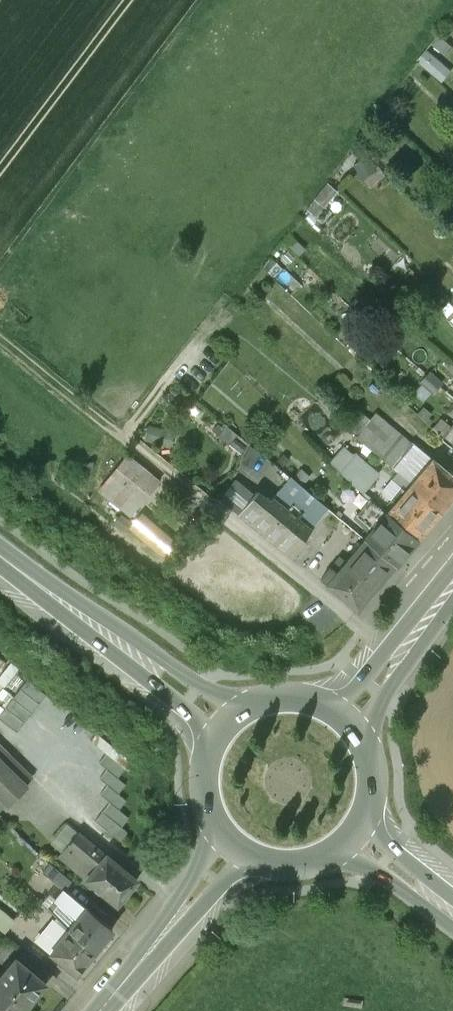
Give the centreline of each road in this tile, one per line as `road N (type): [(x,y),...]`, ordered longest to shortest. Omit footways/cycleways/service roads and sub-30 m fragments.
road 1 (secondary): [(214,820),(180,899),(100,1010)]
road 2 (secondary): [(108,1010),(254,857)]
road 3 (secondary): [(256,700),(215,690),(73,607)]
road 4 (secondary): [(73,607),(183,708),(209,748)]
road 5 (secondary): [(452,574),(334,706)]
road 6 (secondary): [(357,727),(452,594)]
road 7 (track): [(126,441),(0,340)]
road 8 (secondary): [(338,849),(452,923)]
road 9 (secondary): [(452,898),(393,846),(370,806)]

